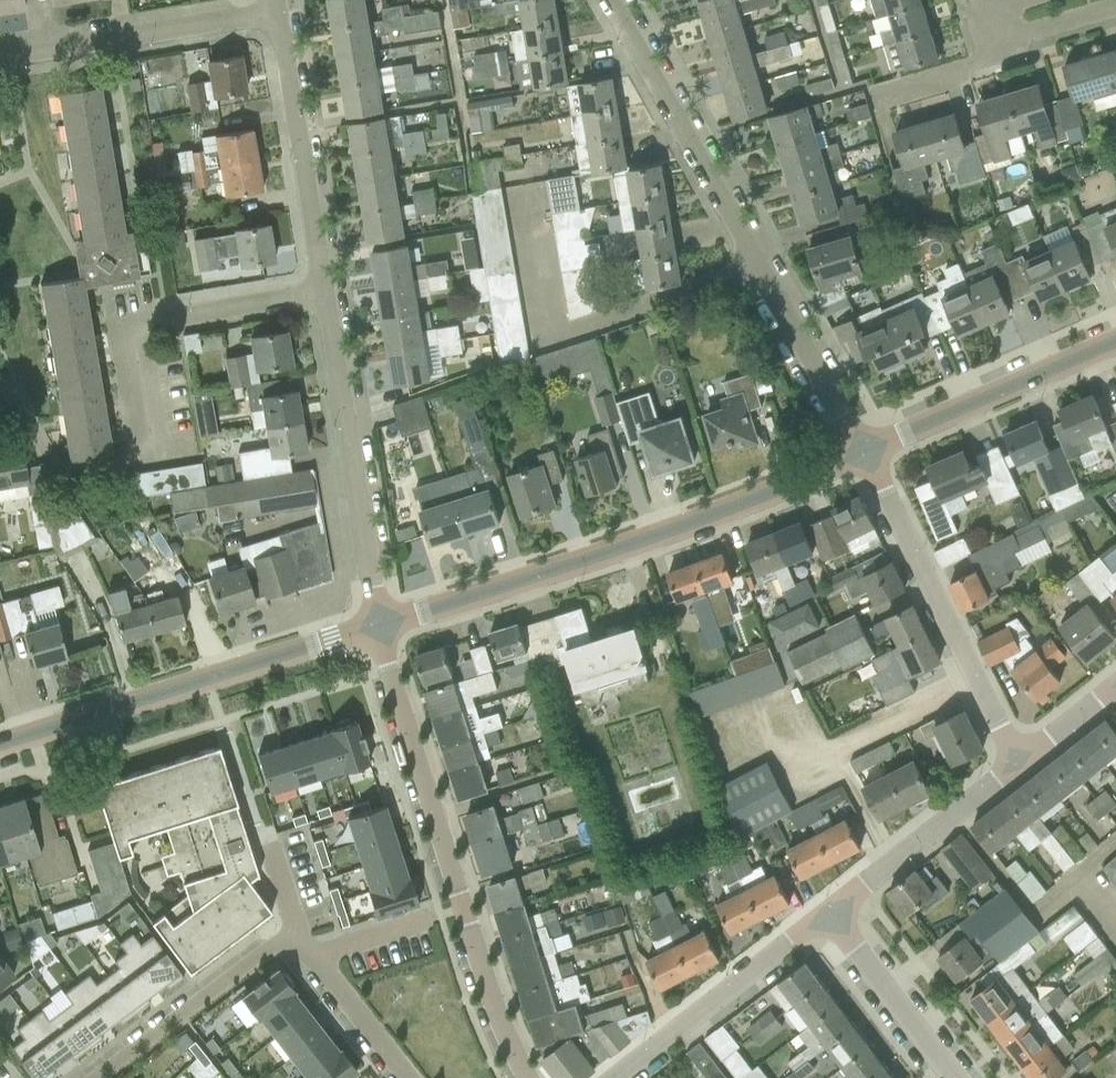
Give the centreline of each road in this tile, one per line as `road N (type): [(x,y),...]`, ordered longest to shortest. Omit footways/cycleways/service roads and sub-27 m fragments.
road 1 (residential): [(0,389),(20,402),(57,471),(128,466),(148,440),(128,328),(324,294)]
road 2 (residential): [(862,452),(609,0)]
road 3 (residential): [(380,625),(657,535),(862,452)]
road 4 (residential): [(528,1077),(493,1003),(380,625)]
road 5 (residential): [(0,744),(380,625)]
road 6 (residential): [(1018,762),(862,452)]
road 7 (residential): [(380,625),(324,294)]
road 8 (residential): [(324,294),(278,10)]
road 9 (residential): [(0,57),(278,10)]
road 10 (residential): [(862,452),(1115,341)]
road 11 (residential): [(615,1077),(828,912)]
road 12 (residential): [(294,931),(96,1077)]
road 13 (residential): [(828,912),(1018,762)]
road 14 (residential): [(828,912),(954,1077)]
road 15 (residential): [(407,1077),(309,957)]
road 16 (residential): [(994,42),(1115,6)]
road 17 (residential): [(1018,762),(1115,685)]

